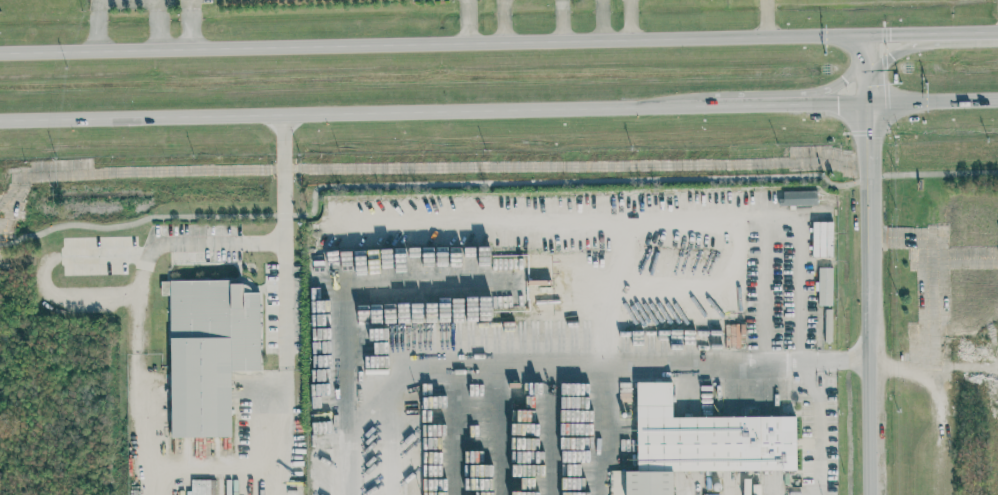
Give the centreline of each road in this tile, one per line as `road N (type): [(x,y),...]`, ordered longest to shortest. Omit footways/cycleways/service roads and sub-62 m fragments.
road 1 (primary): [(866,36),(0,55)]
road 2 (primary): [(0,124),(696,106)]
road 3 (tertiary): [(871,198),(873,494)]
road 4 (primary): [(783,104),(997,101)]

